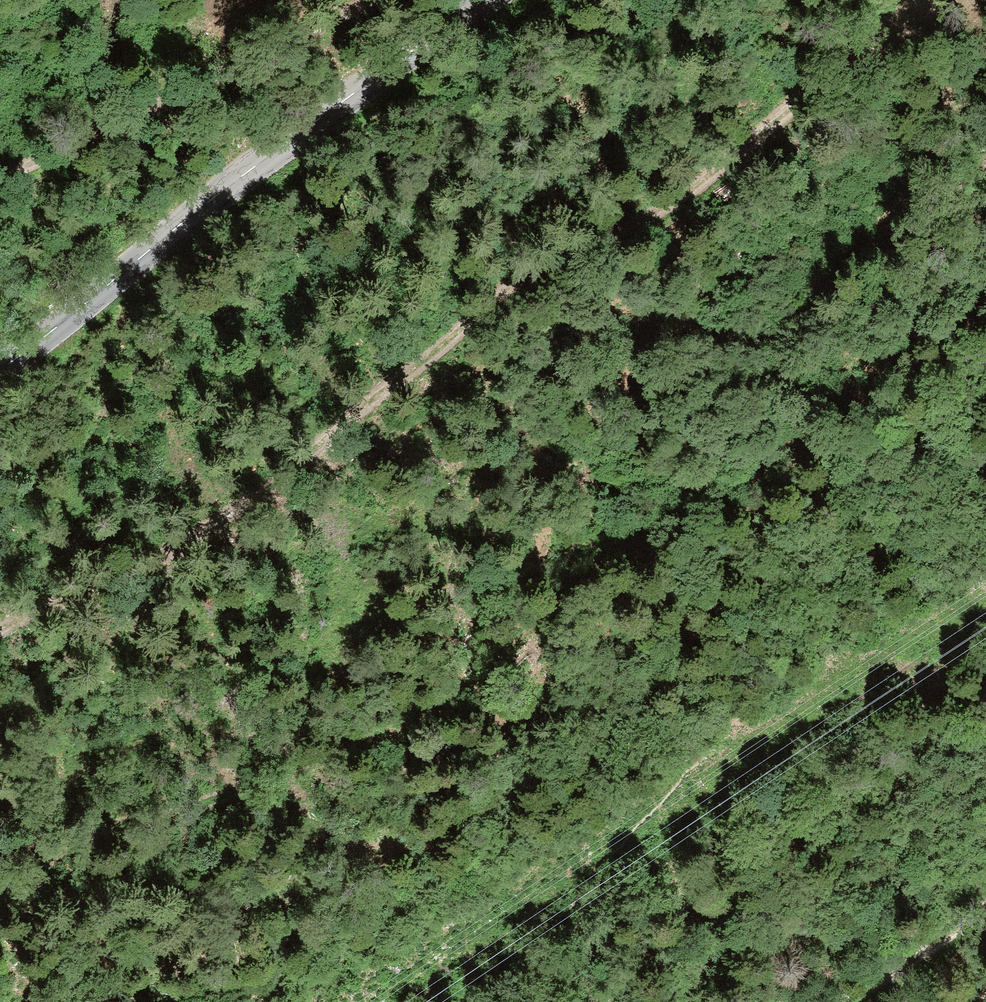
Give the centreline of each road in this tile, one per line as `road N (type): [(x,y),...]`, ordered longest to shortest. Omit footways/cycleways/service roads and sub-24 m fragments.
road 1 (track): [(0,632),(178,552),(287,473),(503,290),(708,180),(945,0)]
road 2 (track): [(0,847),(179,812),(377,739),(448,694),(659,527),(762,463),(839,380)]
road 3 (tertiary): [(0,367),(488,0)]
road 4 (track): [(367,0),(0,182)]
road 5 (track): [(985,910),(850,1001)]

